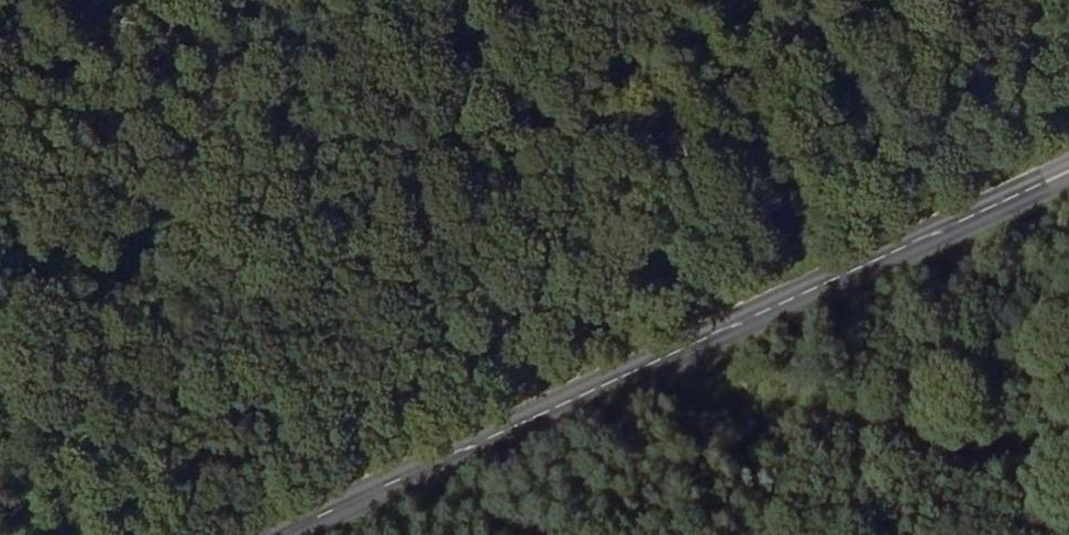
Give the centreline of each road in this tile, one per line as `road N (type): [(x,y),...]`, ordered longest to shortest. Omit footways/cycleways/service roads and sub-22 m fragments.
road 1 (track): [(0,266),(1068,443)]
road 2 (primary): [(267,534),(1068,171)]

